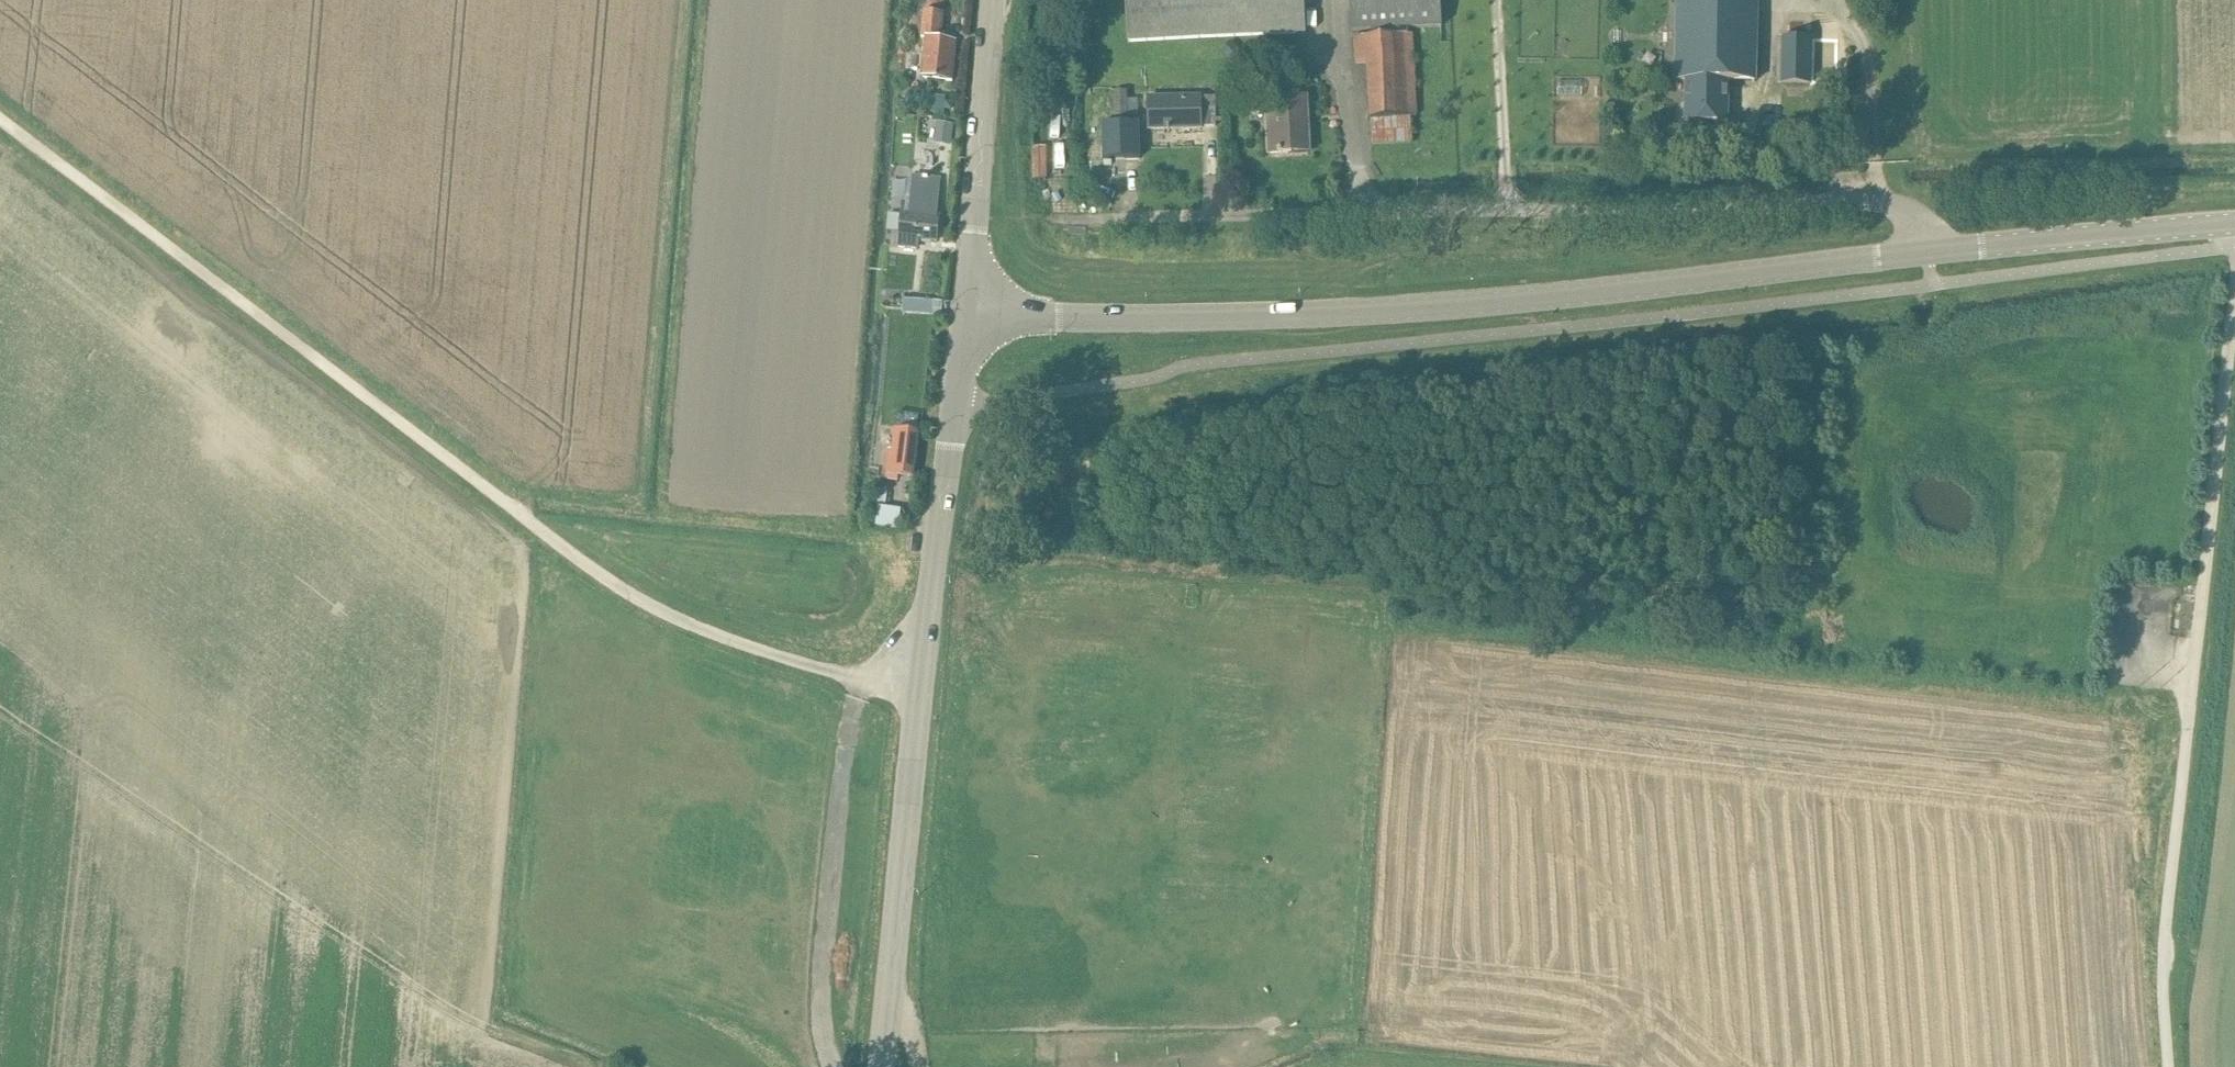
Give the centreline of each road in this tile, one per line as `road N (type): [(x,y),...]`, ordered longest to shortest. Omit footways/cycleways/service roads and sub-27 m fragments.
road 1 (tertiary): [(1927,253),(1391,312),(963,319)]
road 2 (residential): [(1046,220),(1865,201),(1906,215),(1927,253)]
road 3 (tertiary): [(880,1066),(963,319)]
road 4 (tertiary): [(963,319),(993,0)]
road 5 (tertiary): [(2234,224),(1927,253)]

